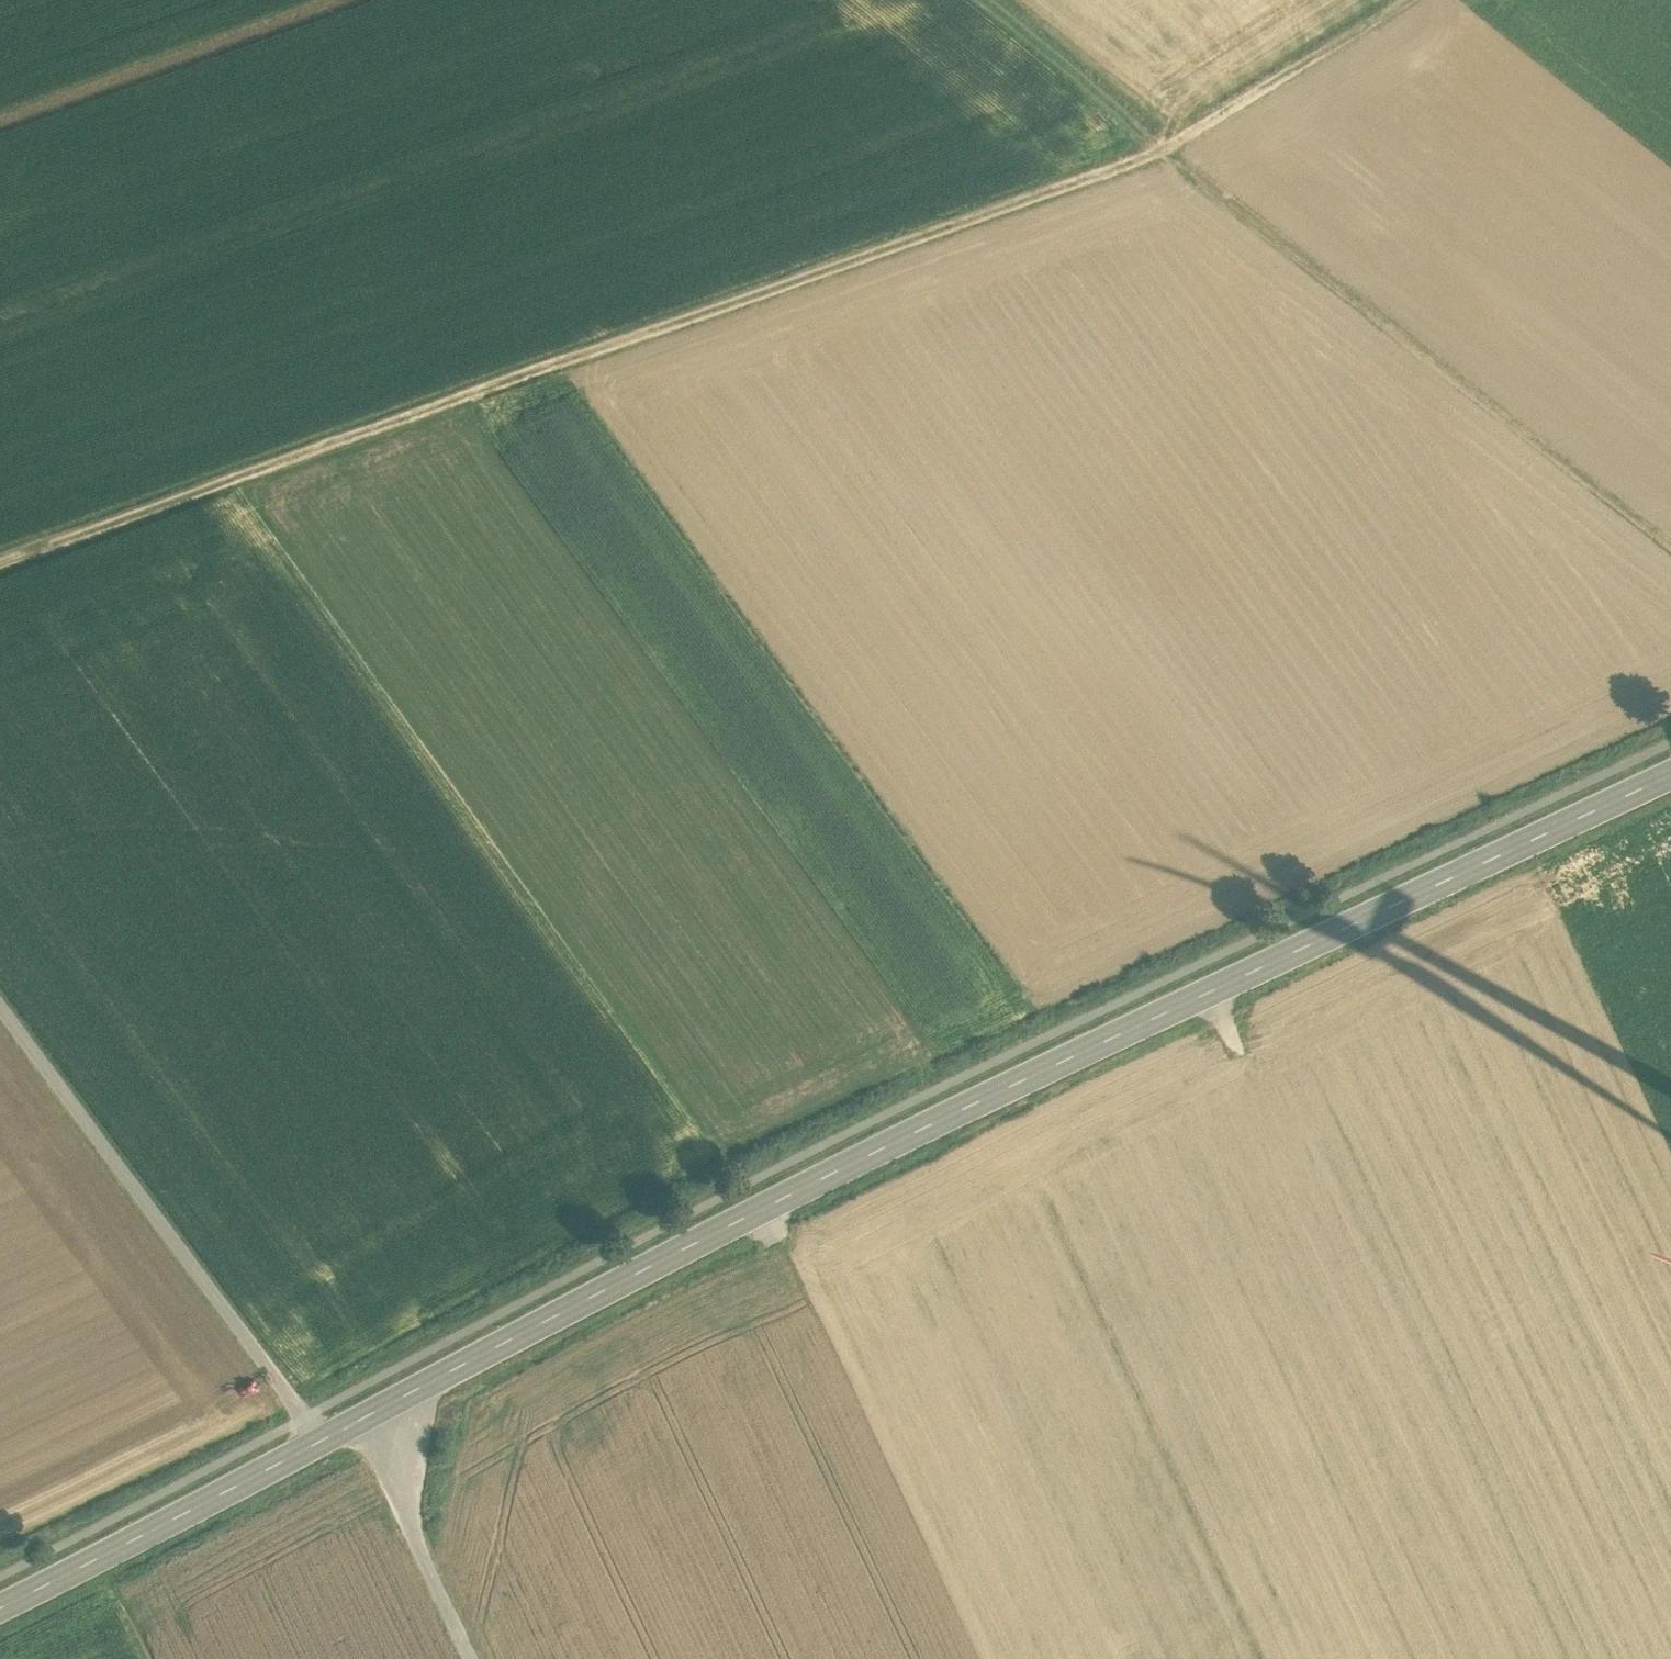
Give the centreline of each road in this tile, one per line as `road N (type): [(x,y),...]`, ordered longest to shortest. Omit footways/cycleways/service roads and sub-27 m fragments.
road 1 (secondary): [(0,1602),(841,1169),(1670,773)]
road 2 (track): [(0,588),(1139,184),(1450,0)]
road 3 (track): [(1670,552),(983,0)]
road 4 (track): [(0,1003),(320,1441)]

